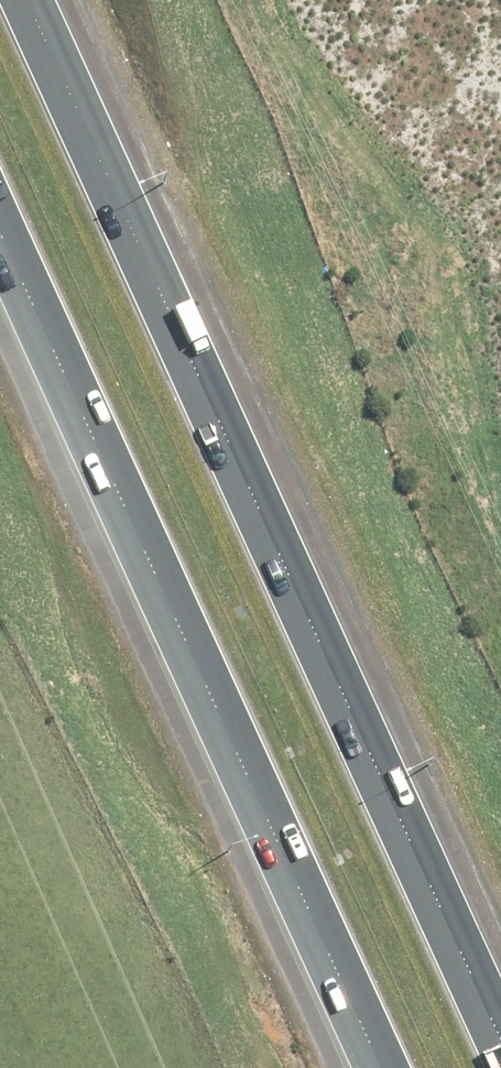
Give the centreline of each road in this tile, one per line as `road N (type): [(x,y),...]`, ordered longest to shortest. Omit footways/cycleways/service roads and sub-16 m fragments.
road 1 (motorway): [(36,0),(500,1023)]
road 2 (motorway): [(383,1067),(0,231)]

